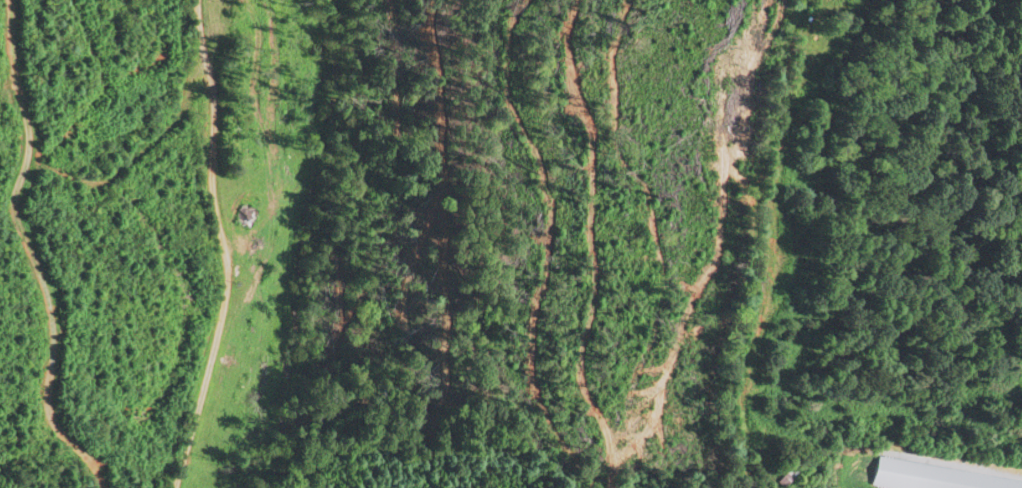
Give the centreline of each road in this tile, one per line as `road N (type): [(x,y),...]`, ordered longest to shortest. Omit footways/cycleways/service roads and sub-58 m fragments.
road 1 (residential): [(196,0),(230,301),(202,425),(166,487)]

